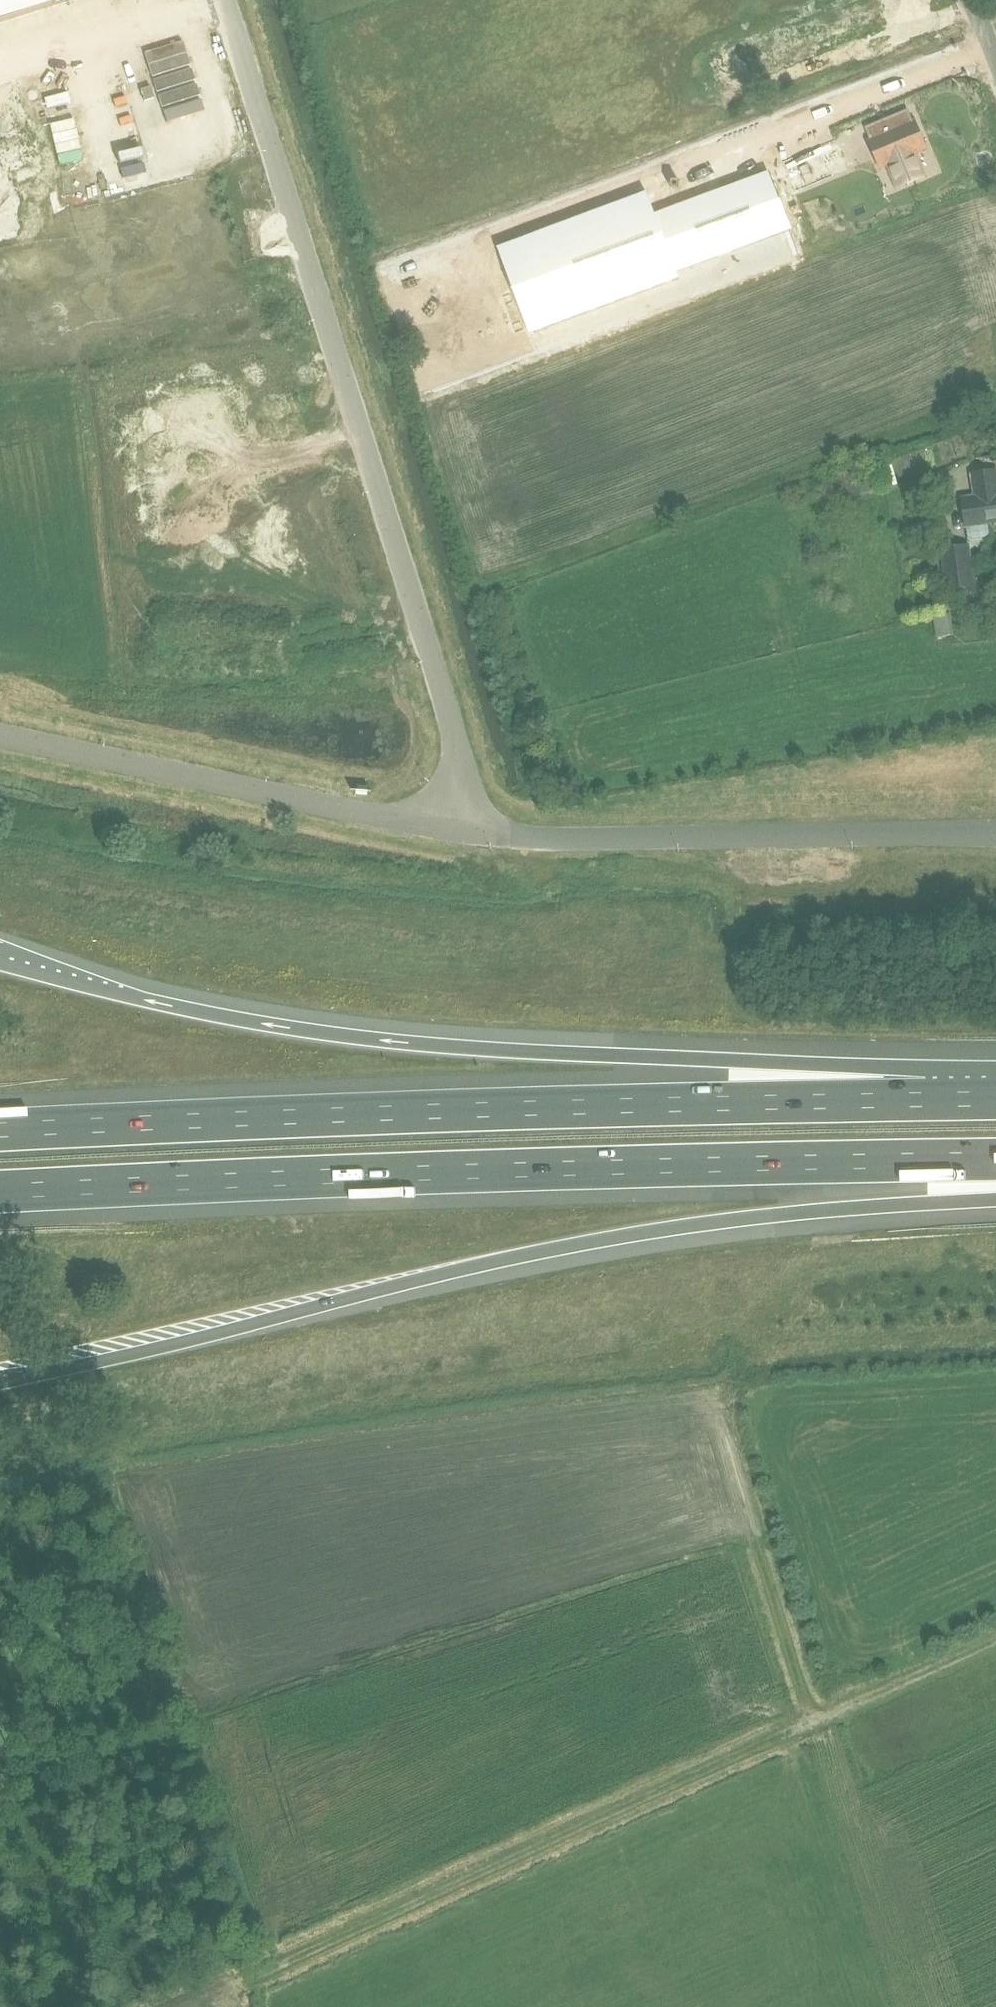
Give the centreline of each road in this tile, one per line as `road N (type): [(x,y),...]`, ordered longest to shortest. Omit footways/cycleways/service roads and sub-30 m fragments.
road 1 (motorway): [(0,1370),(630,1238),(995,1197)]
road 2 (motorway): [(0,1192),(995,1161)]
road 3 (motorway): [(925,1100),(643,1055),(442,1046),(287,1027),(134,998),(0,958)]
road 4 (motorway): [(925,1100),(0,1129)]
road 5 (unclassified): [(459,835),(464,746),(225,0)]
road 6 (track): [(198,2006),(823,1718)]
road 7 (unclassified): [(459,835),(540,841),(995,834)]
road 8 (unclassified): [(0,734),(459,835)]
road 9 (track): [(823,1718),(915,2006)]
road 10 (track): [(823,1718),(995,1641)]

